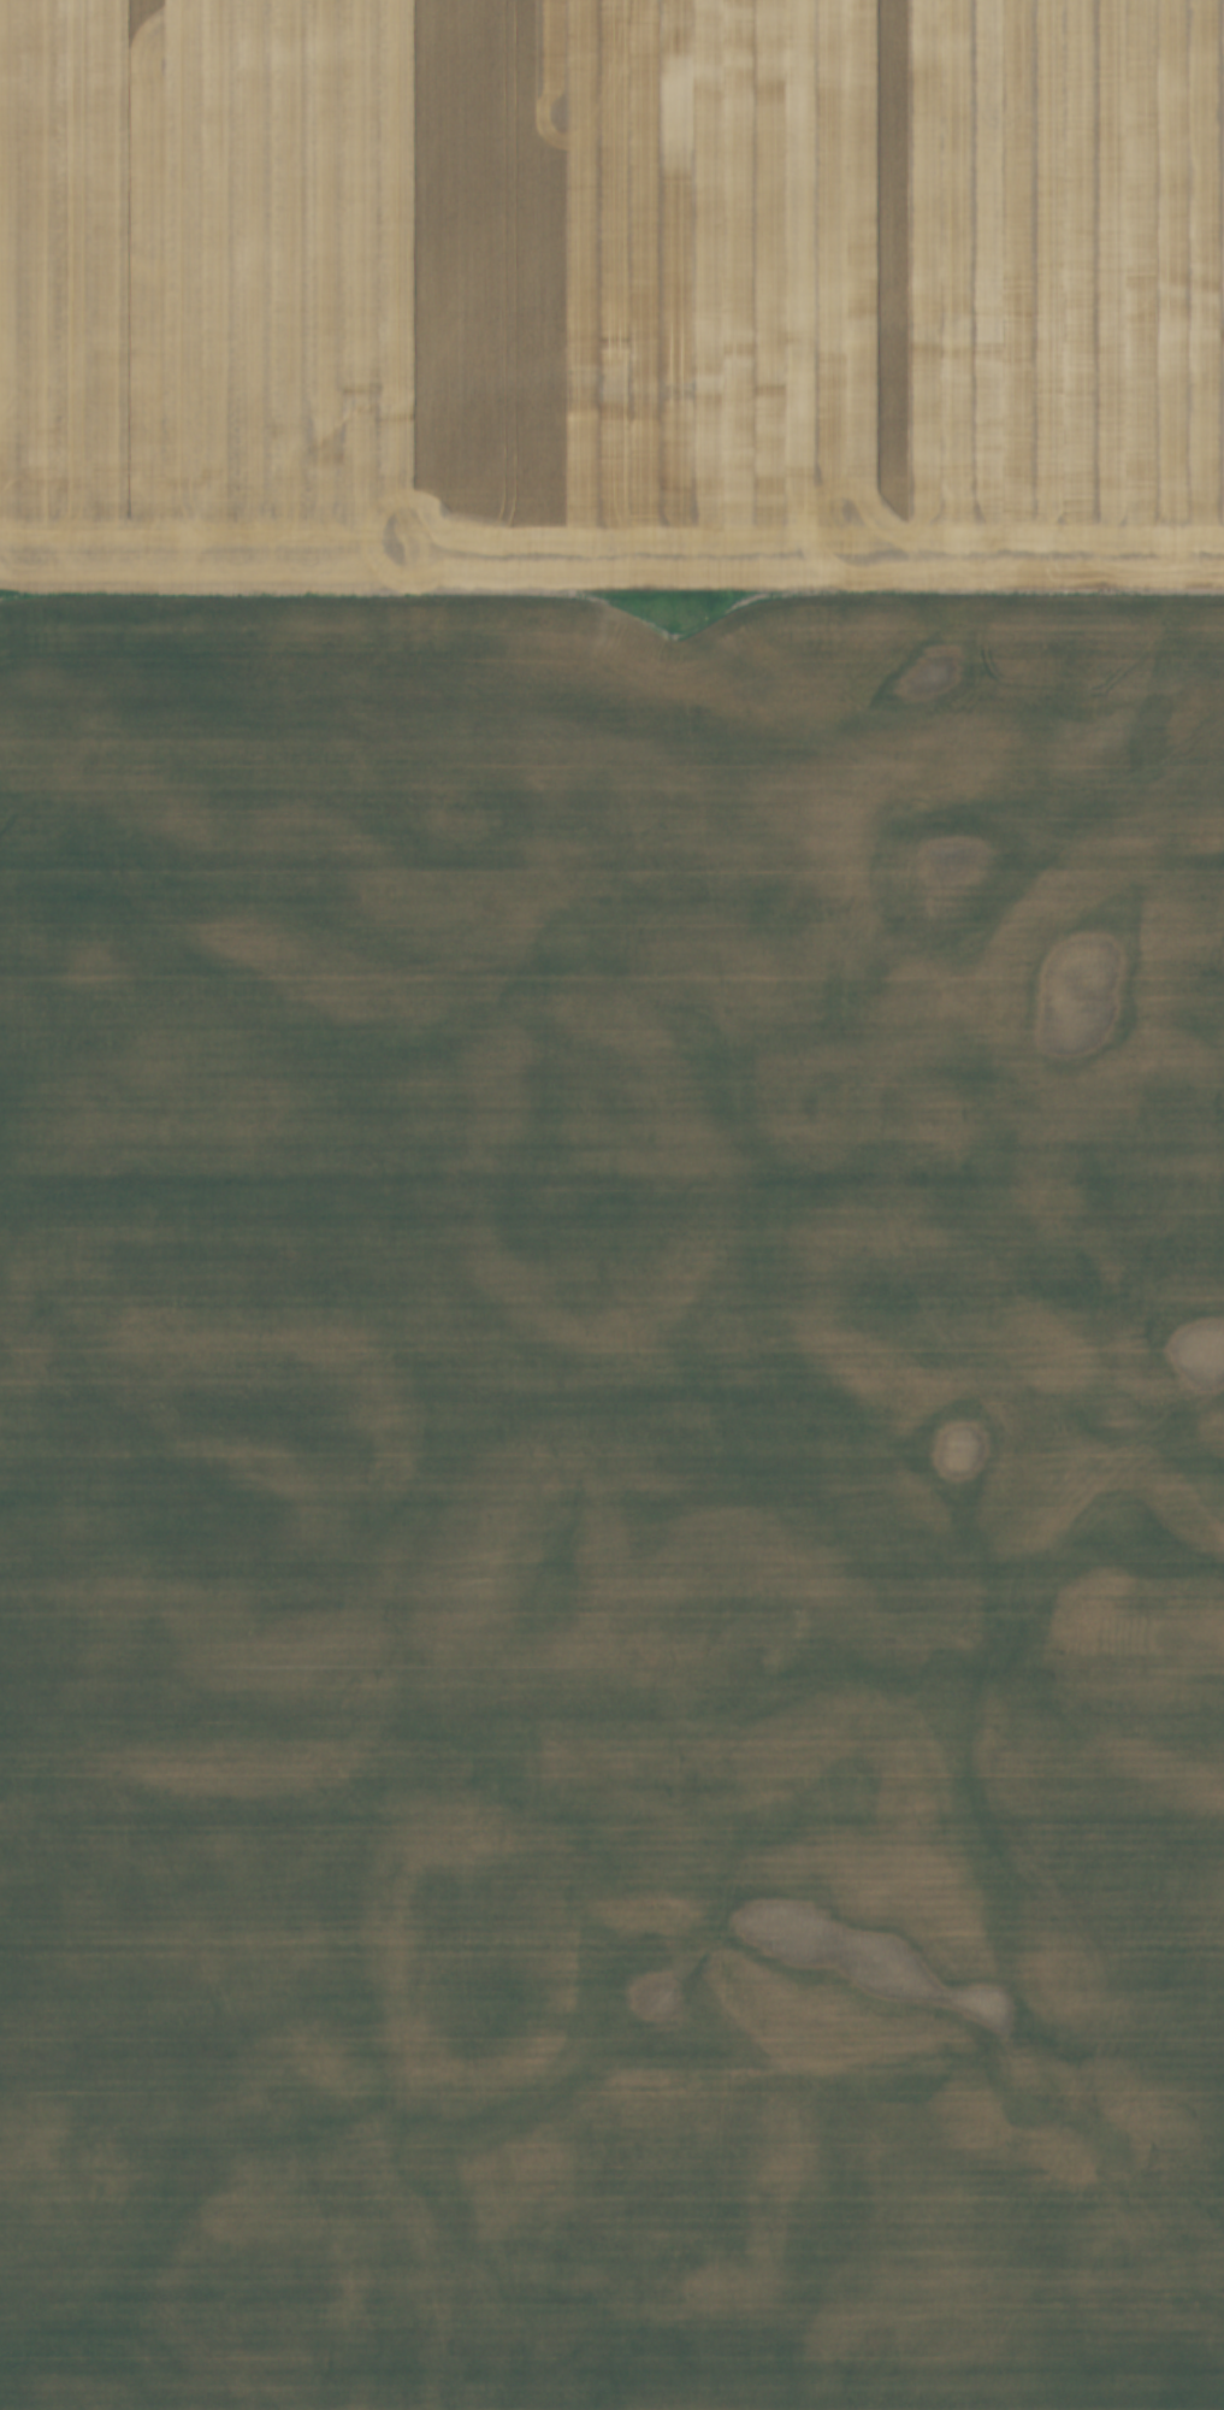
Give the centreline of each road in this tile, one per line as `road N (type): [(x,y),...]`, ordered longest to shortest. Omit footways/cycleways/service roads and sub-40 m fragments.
road 1 (track): [(0,596),(1223,593)]

